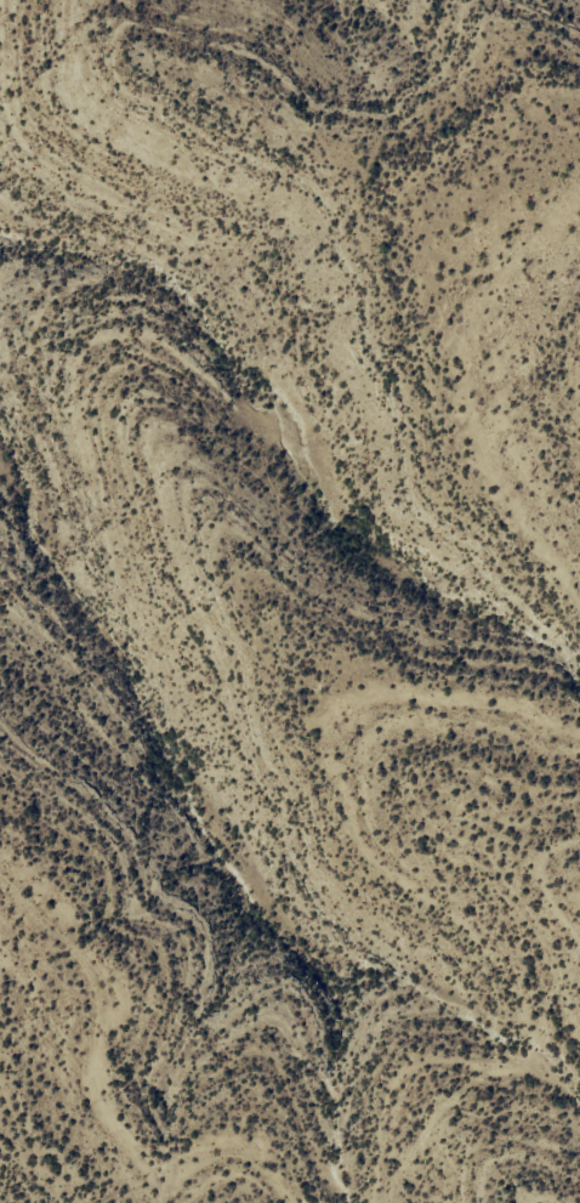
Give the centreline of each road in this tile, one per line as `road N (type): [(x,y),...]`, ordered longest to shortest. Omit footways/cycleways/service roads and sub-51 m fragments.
road 1 (track): [(0,899),(27,910),(81,1000),(93,1097),(159,1164),(271,1202)]
road 2 (track): [(389,1202),(423,1152),(550,1055),(579,993)]

